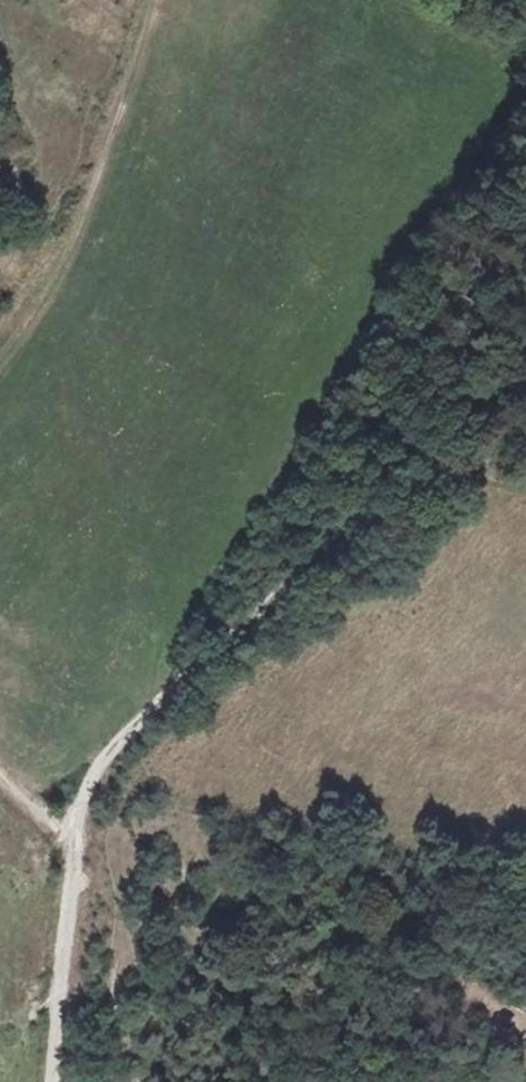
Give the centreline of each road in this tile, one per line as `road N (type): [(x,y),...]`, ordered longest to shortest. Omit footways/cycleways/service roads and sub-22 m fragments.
road 1 (track): [(74,837),(109,757),(211,653),(352,537),(445,475),(525,435)]
road 2 (track): [(0,350),(83,221),(159,0)]
road 3 (track): [(53,1081),(74,837)]

